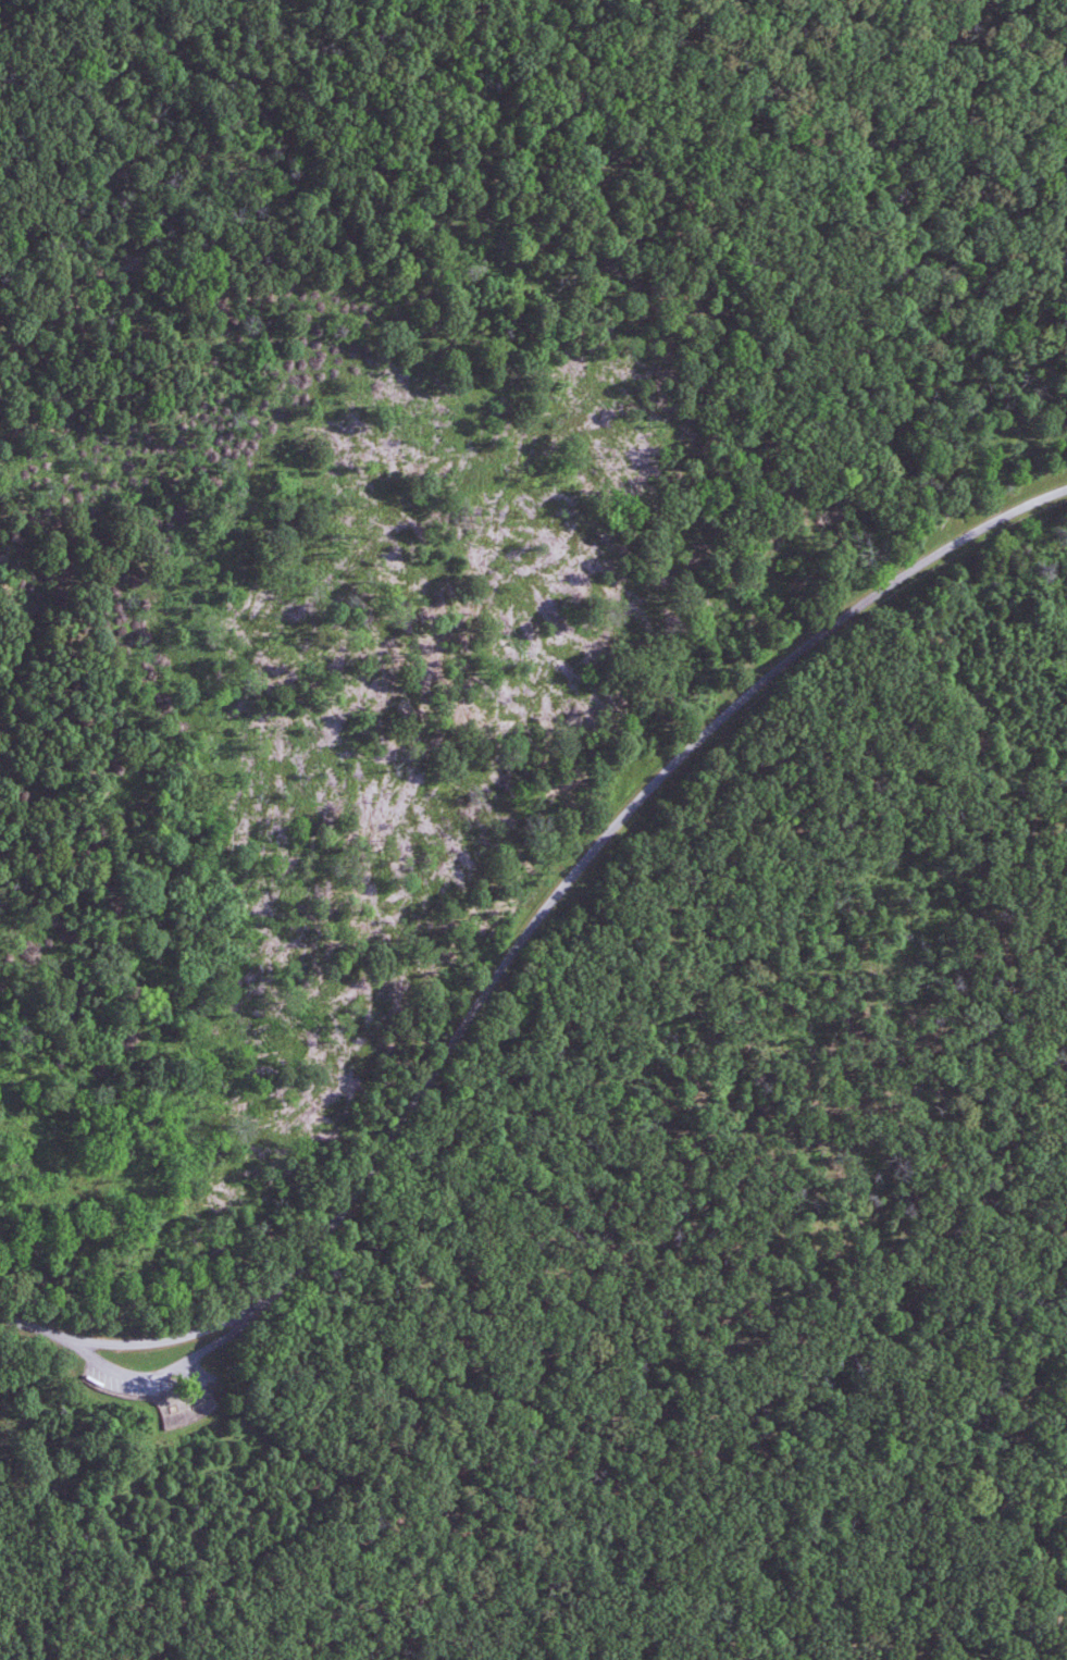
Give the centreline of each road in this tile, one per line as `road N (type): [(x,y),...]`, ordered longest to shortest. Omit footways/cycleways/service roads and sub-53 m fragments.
road 1 (residential): [(0,1319),(83,1349),(156,1354),(270,1323),(364,1205),(539,934),(683,758),(859,605),(987,527),(1066,492)]

